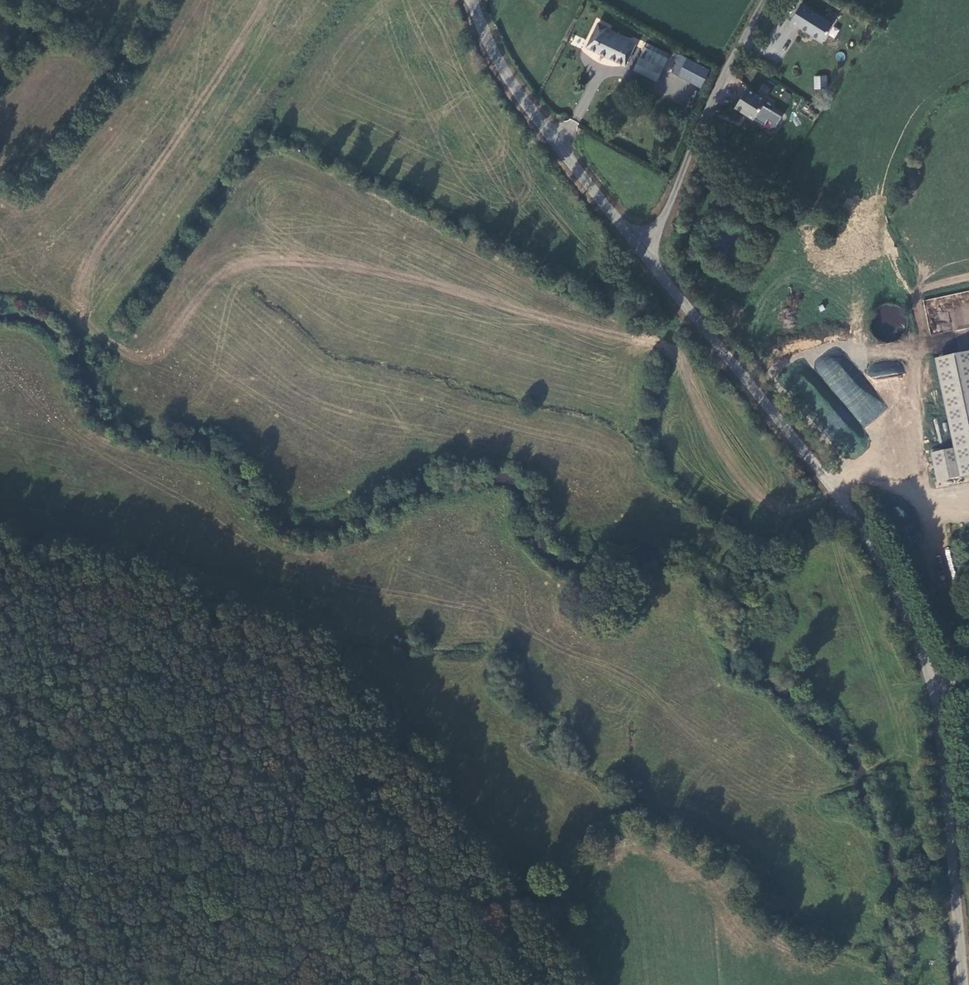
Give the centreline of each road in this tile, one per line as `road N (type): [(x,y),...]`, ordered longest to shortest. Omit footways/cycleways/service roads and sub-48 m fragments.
road 1 (unclassified): [(649,254),(823,473),(884,567),(917,650),(947,801),(962,984)]
road 2 (unclassified): [(470,0),(504,73),(649,254)]
road 3 (unclassified): [(649,254),(721,77),(765,0)]

